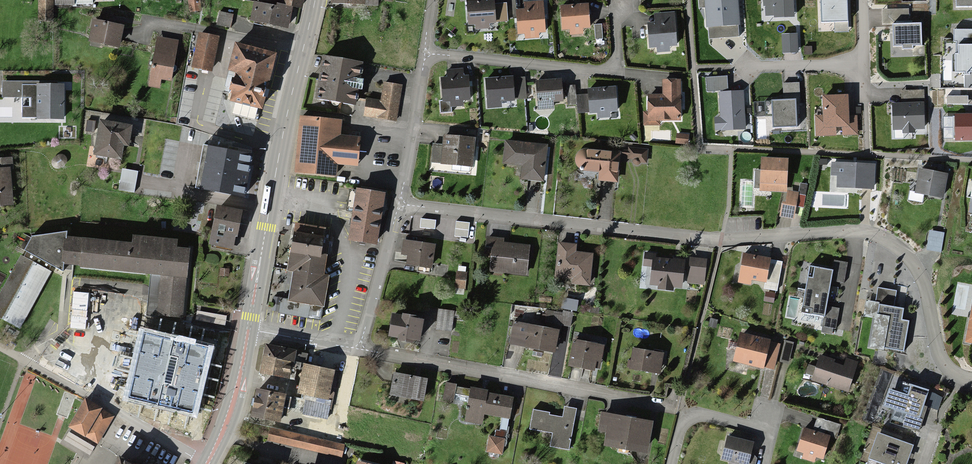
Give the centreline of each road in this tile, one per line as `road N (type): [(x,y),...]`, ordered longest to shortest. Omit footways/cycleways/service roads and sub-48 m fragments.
road 1 (residential): [(400,204),(721,240),(880,235),(919,271),(949,370),(971,380)]
road 2 (residential): [(689,418),(681,409),(359,349)]
road 3 (residential): [(626,0),(615,72),(425,53)]
road 4 (primary): [(316,0),(269,209)]
road 5 (residential): [(862,0),(862,67),(749,67)]
road 6 (residential): [(400,204),(425,53)]
road 7 (residential): [(359,349),(400,204)]
road 8 (residential): [(341,463),(221,437)]
road 9 (primary): [(269,209),(248,329)]

